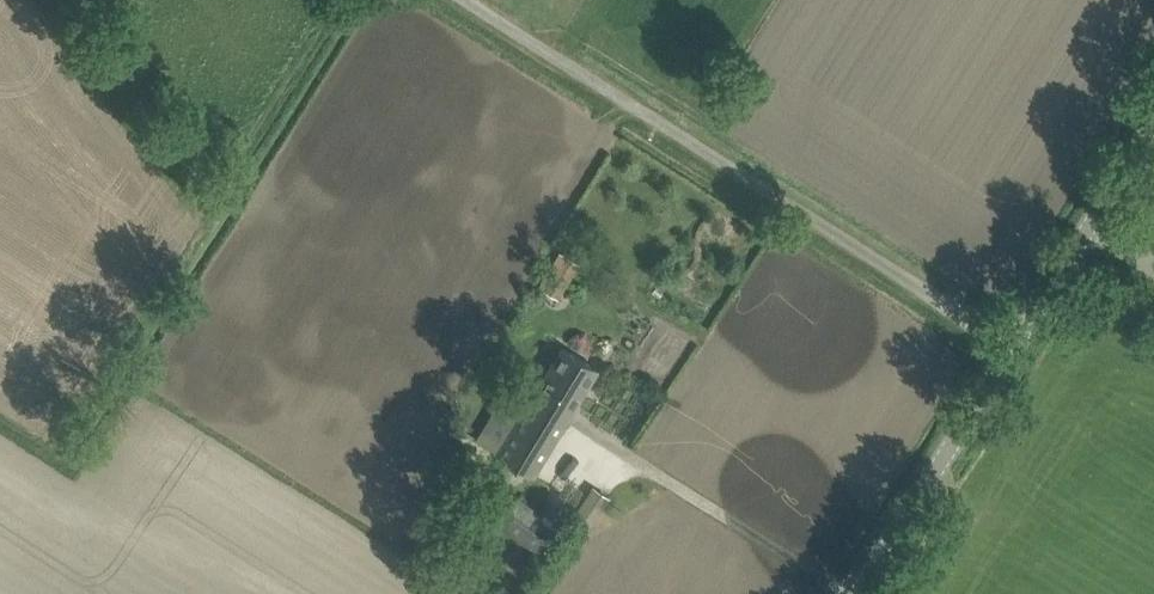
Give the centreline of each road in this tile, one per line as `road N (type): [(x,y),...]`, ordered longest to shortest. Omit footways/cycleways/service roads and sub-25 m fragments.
road 1 (unclassified): [(1013,347),(464,0)]
road 2 (unclassified): [(858,593),(1013,347)]
road 3 (unclassified): [(1013,347),(1153,126)]

